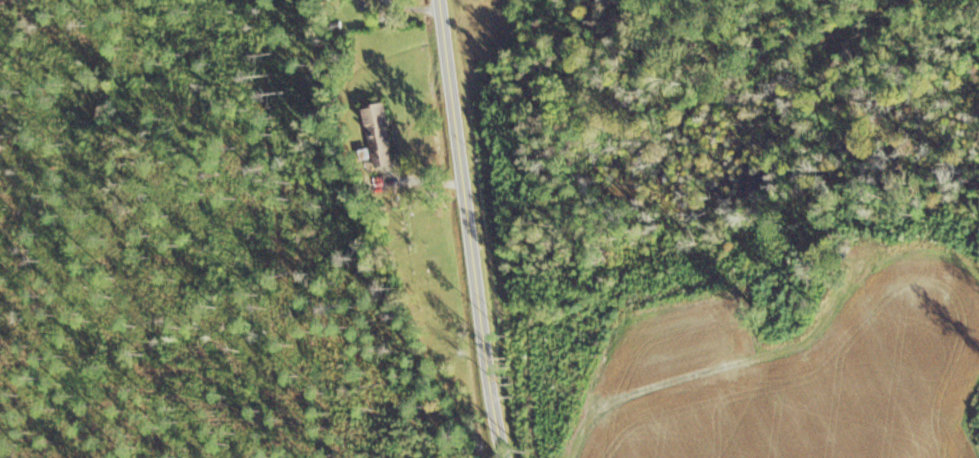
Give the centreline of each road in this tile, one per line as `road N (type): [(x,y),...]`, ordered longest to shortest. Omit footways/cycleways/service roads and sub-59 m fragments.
road 1 (tertiary): [(510,457),(495,397),(444,0)]

